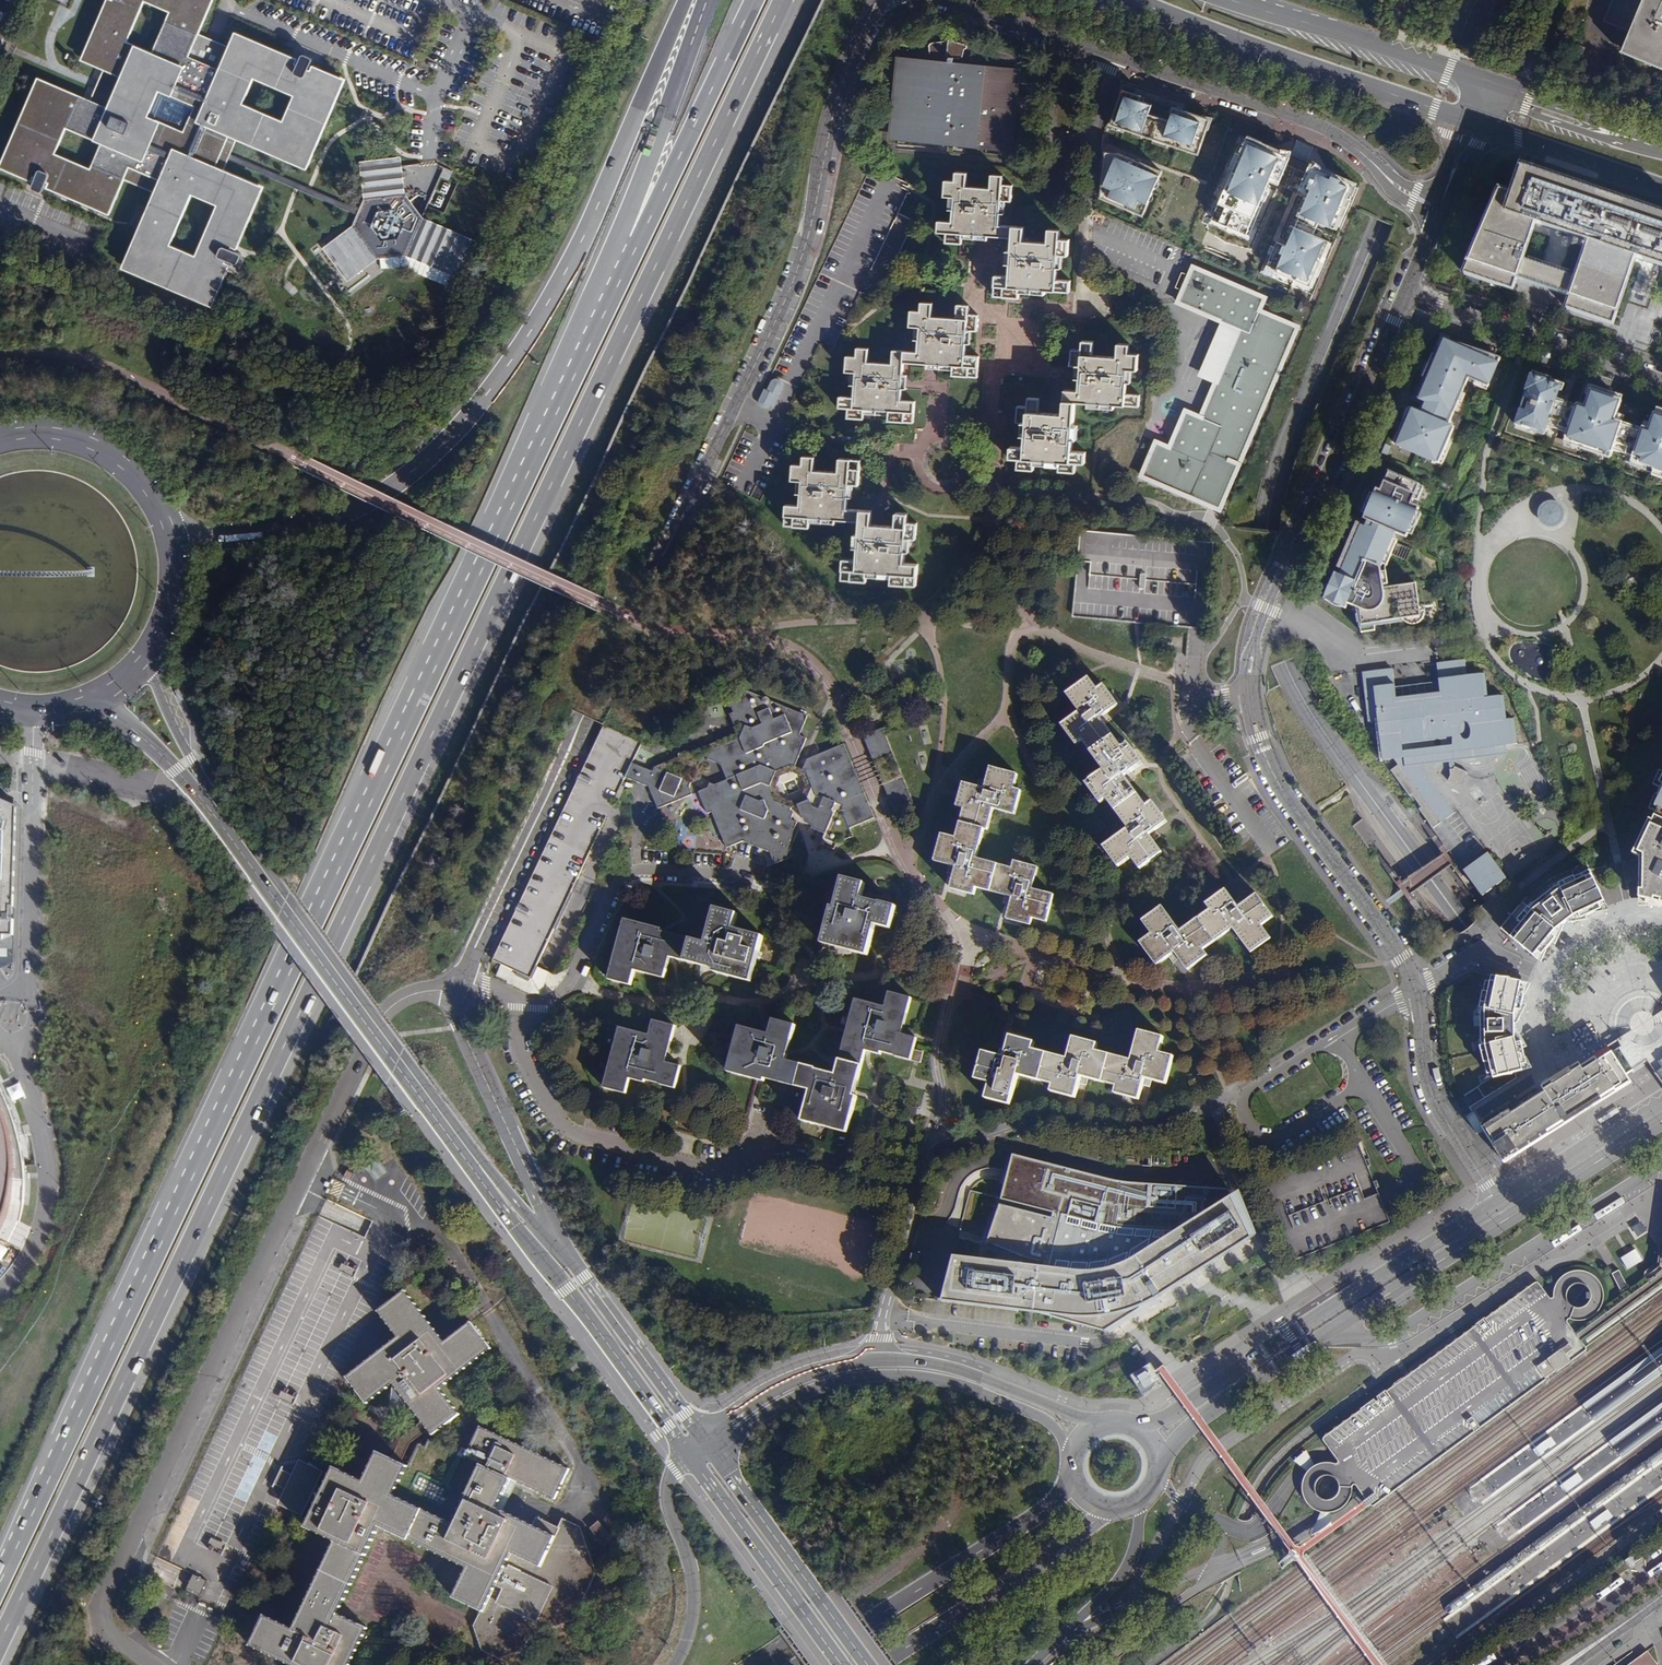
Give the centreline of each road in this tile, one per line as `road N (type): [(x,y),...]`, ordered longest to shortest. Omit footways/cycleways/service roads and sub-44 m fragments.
road 1 (motorway): [(0,1643),(782,0)]
road 2 (motorway): [(626,259),(0,1579)]
road 3 (residential): [(875,0),(845,64),(787,291),(458,987)]
road 4 (residential): [(149,1664),(102,1632),(102,1591),(384,1011),(405,996),(458,987)]
road 5 (motorway): [(689,0),(552,296),(509,365),(440,447),(385,491),(318,525),(222,537),(168,525)]
road 6 (secondary): [(543,1233),(419,1084),(212,800),(167,711),(156,642)]
road 7 (secondary): [(81,703),(119,718),(198,800),(527,1246)]
road 8 (primary): [(1160,1466),(1207,1414),(1661,1121)]
road 9 (primary): [(1498,1203),(1172,1414),(1135,1428)]
road 10 (primary): [(709,1443),(740,1434),(815,1388),(898,1376),(946,1380),(1046,1419),(1073,1455)]
road 11 (residential): [(523,1008),(519,1052),(558,1128),(573,1137),(713,1170),(757,1155),(776,1110)]
road 12 (residential): [(1439,208),(1312,125),(1109,56)]
road 13 (secondary): [(1134,0),(1473,124)]
road 14 (residential): [(1250,694),(1258,738),(1280,786),(1402,957),(1417,991)]
road 15 (primary): [(1077,1488),(801,1664)]
road 16 (residential): [(523,1008),(551,1001),(573,979),(610,887),(625,873),(738,879),(745,861)]
road 17 (motorway): [(751,0),(626,259)]
road 18 (primary): [(878,1664),(1026,1574),(1106,1510)]
road 19 (secondary): [(1486,88),(1227,0)]
road 20 (motorway): [(707,0),(626,219),(626,259)]
road 21 (secondary): [(869,1664),(709,1443)]
road 22 (residential): [(1661,384),(1406,292)]
road 23 (secondary): [(709,1443),(585,1276),(543,1233)]
road 24 (secondary): [(527,1246),(689,1456)]
road 25 (secondary): [(458,987),(460,1025),(544,1203),(543,1233)]
road 26 (secondary): [(689,1456),(842,1664)]
road 27 (residential): [(1406,292),(1309,519)]
road 28 (primary): [(1106,1424),(944,1366),(879,1359)]
road 29 (residential): [(1417,991),(1435,1101),(1498,1203)]
road 30 (primary): [(689,1456),(672,1488),(691,1569),(690,1614),(669,1664)]
road 31 (secondary): [(168,525),(145,484),(103,449),(50,432),(3,436)]
road 32 (primary): [(1033,1664),(1121,1577),(1137,1538),(1139,1505)]
road 33 (secondary): [(1473,124),(1661,188)]
road 34 (primary): [(879,1359),(821,1369),(761,1395),(709,1443)]
road 35 (primary): [(1661,1099),(1498,1203)]
road 36 (secondary): [(1661,146),(1486,88)]
road 37 (residential): [(945,0),(1109,56)]
road 38 (residential): [(916,1193),(886,1299),(879,1359)]
road 39 (residential): [(1287,556),(1255,642),(1250,694)]
road 40 (residential): [(1531,973),(1479,949),(1417,991)]
road 41 (secondary): [(156,642),(175,587),(168,525)]

